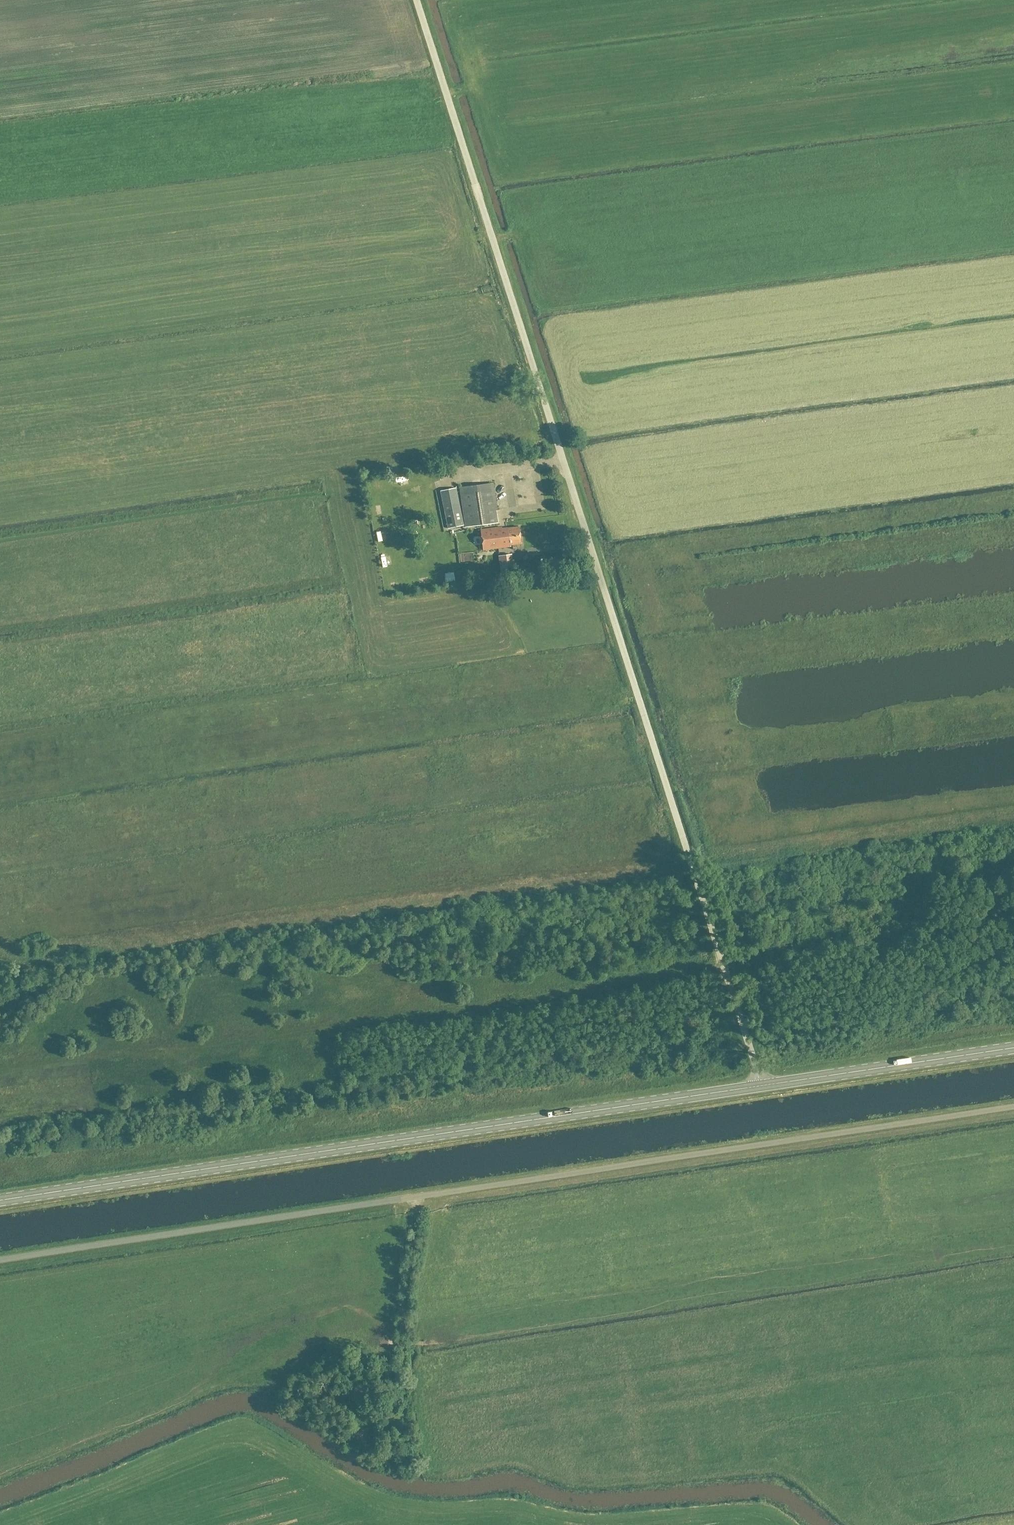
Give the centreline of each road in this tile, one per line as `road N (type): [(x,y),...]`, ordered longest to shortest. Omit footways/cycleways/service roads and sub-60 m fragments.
road 1 (unclassified): [(758,1087),(415,0)]
road 2 (unclassified): [(0,1261),(1013,1107)]
road 3 (primary): [(758,1087),(0,1201)]
road 4 (track): [(0,1072),(724,964)]
road 5 (primary): [(1013,1049),(758,1087)]
road 6 (track): [(414,1198),(402,1354)]

